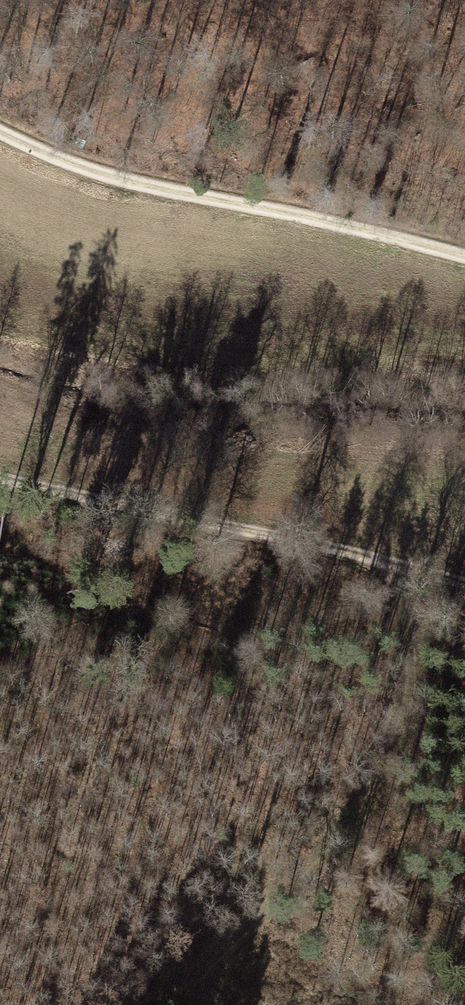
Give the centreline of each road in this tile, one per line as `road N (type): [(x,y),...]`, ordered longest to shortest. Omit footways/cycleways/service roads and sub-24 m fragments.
road 1 (track): [(162,1004),(325,850),(378,785),(414,700),(398,551)]
road 2 (track): [(0,131),(101,176),(464,255)]
road 3 (track): [(398,551),(0,473)]

